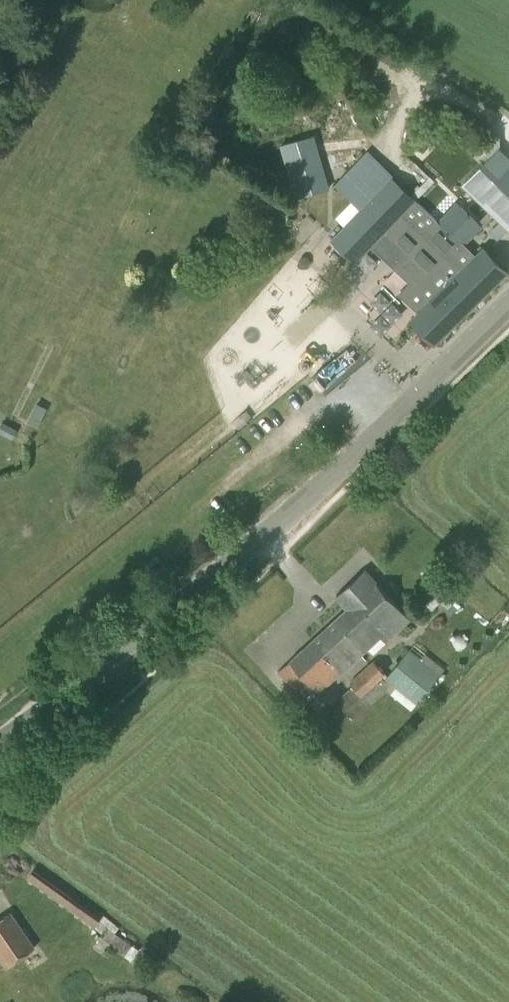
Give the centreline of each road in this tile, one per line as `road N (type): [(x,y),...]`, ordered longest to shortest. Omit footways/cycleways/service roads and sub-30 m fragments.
road 1 (secondary): [(0,742),(253,546),(508,305)]

